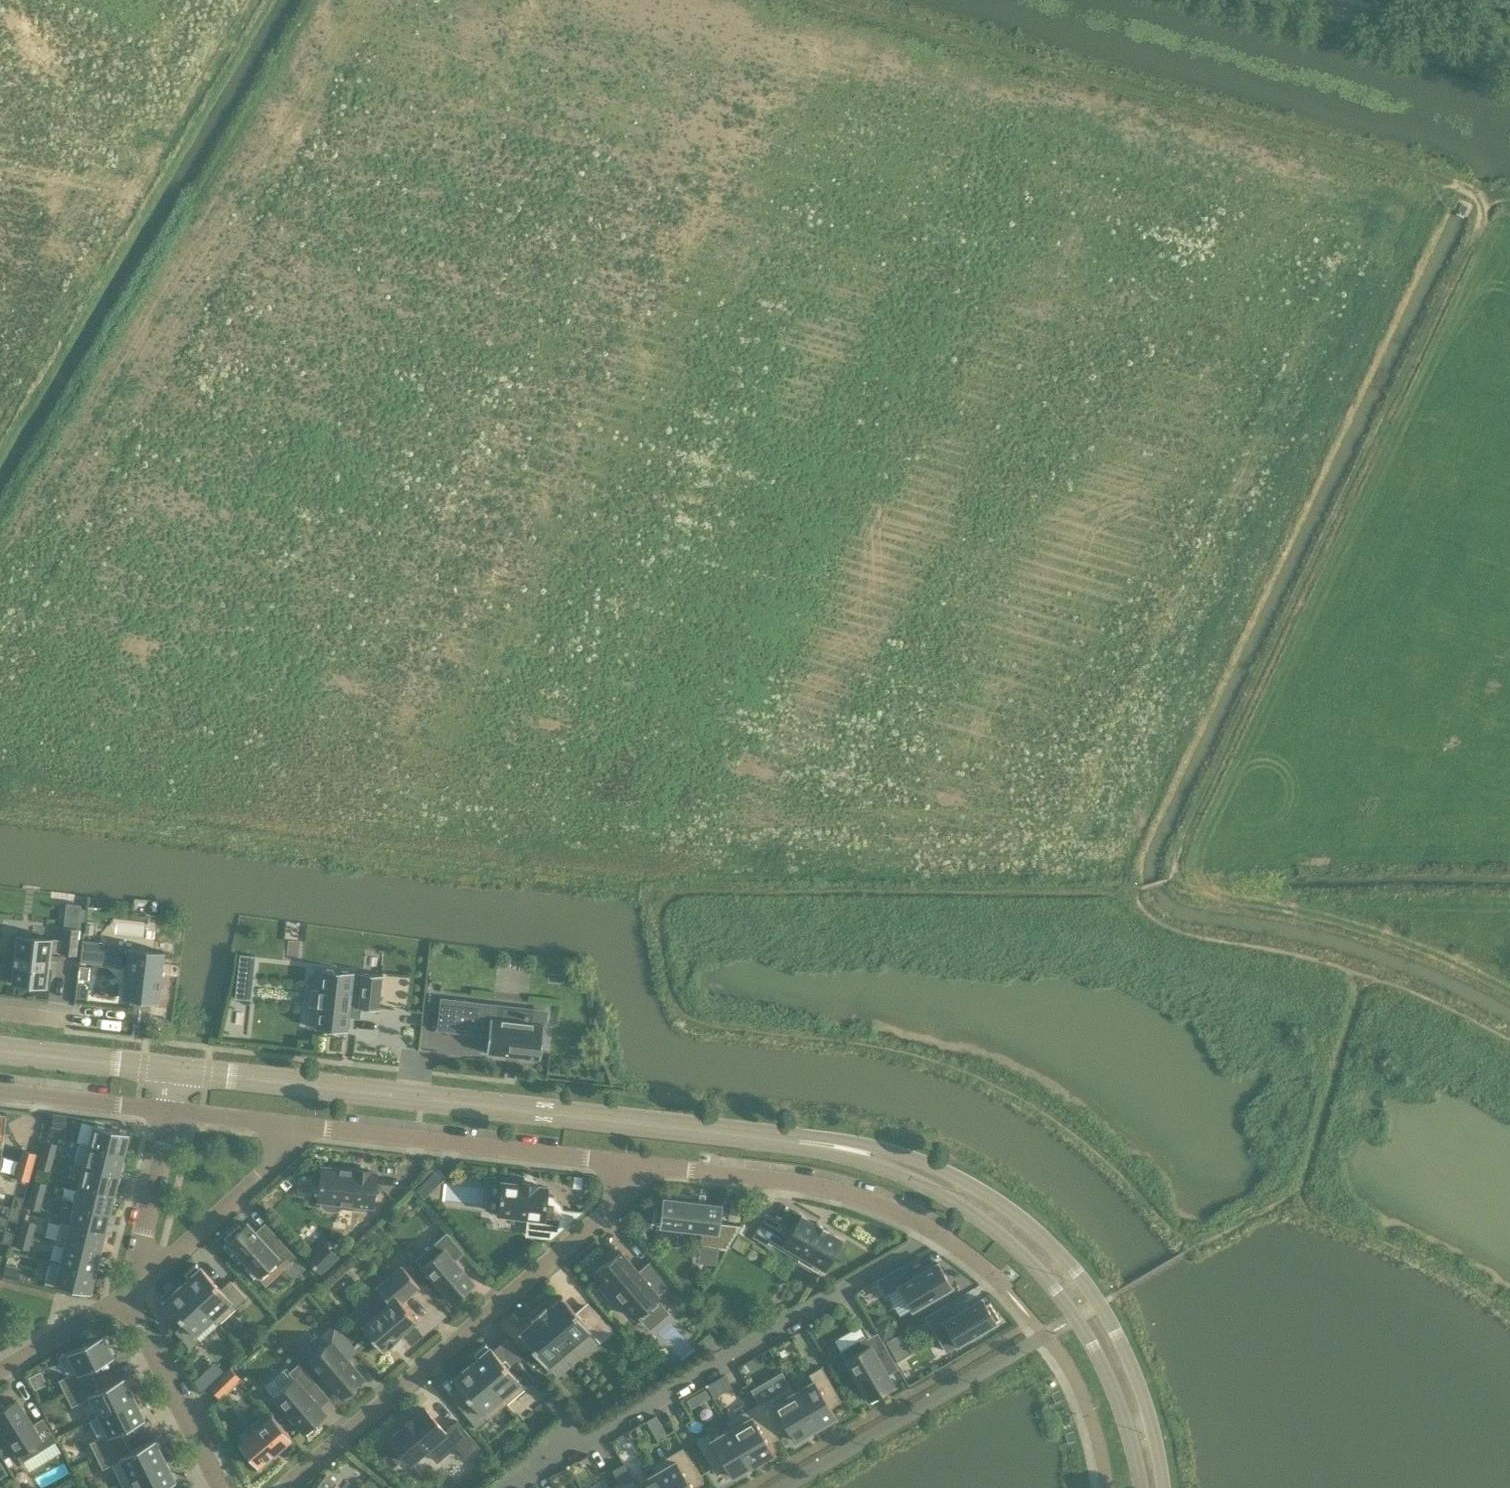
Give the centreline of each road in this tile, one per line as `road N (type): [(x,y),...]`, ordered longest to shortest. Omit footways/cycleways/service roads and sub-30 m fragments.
road 1 (tertiary): [(1153,1487),(1120,1370),(1088,1310),(1046,1252),(945,1179),(844,1148),(175,1069)]
road 2 (residential): [(938,1233),(506,1487)]
road 3 (residential): [(637,1164),(632,1192),(282,1487)]
road 4 (residential): [(299,1124),(637,1164)]
road 5 (residential): [(637,1164),(843,1194),(938,1233)]
road 6 (residential): [(299,1124),(284,1149),(126,1296)]
road 7 (residential): [(225,1487),(126,1296)]
road 8 (tertiary): [(1509,56),(1314,0)]
road 9 (residential): [(126,1296),(171,1115)]
road 10 (tertiary): [(175,1069),(0,1050)]
road 11 (residential): [(0,1092),(171,1115)]
road 12 (residential): [(126,1296),(0,1372)]
road 13 (residential): [(171,1115),(299,1124)]

